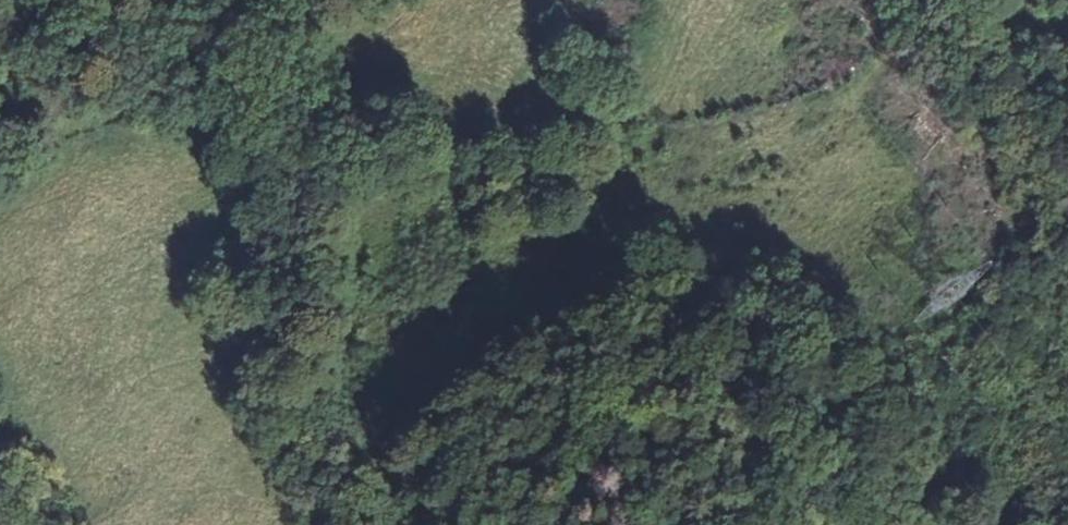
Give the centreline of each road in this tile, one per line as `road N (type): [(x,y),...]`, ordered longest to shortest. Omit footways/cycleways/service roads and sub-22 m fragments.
road 1 (track): [(184,0),(124,47),(0,203)]

